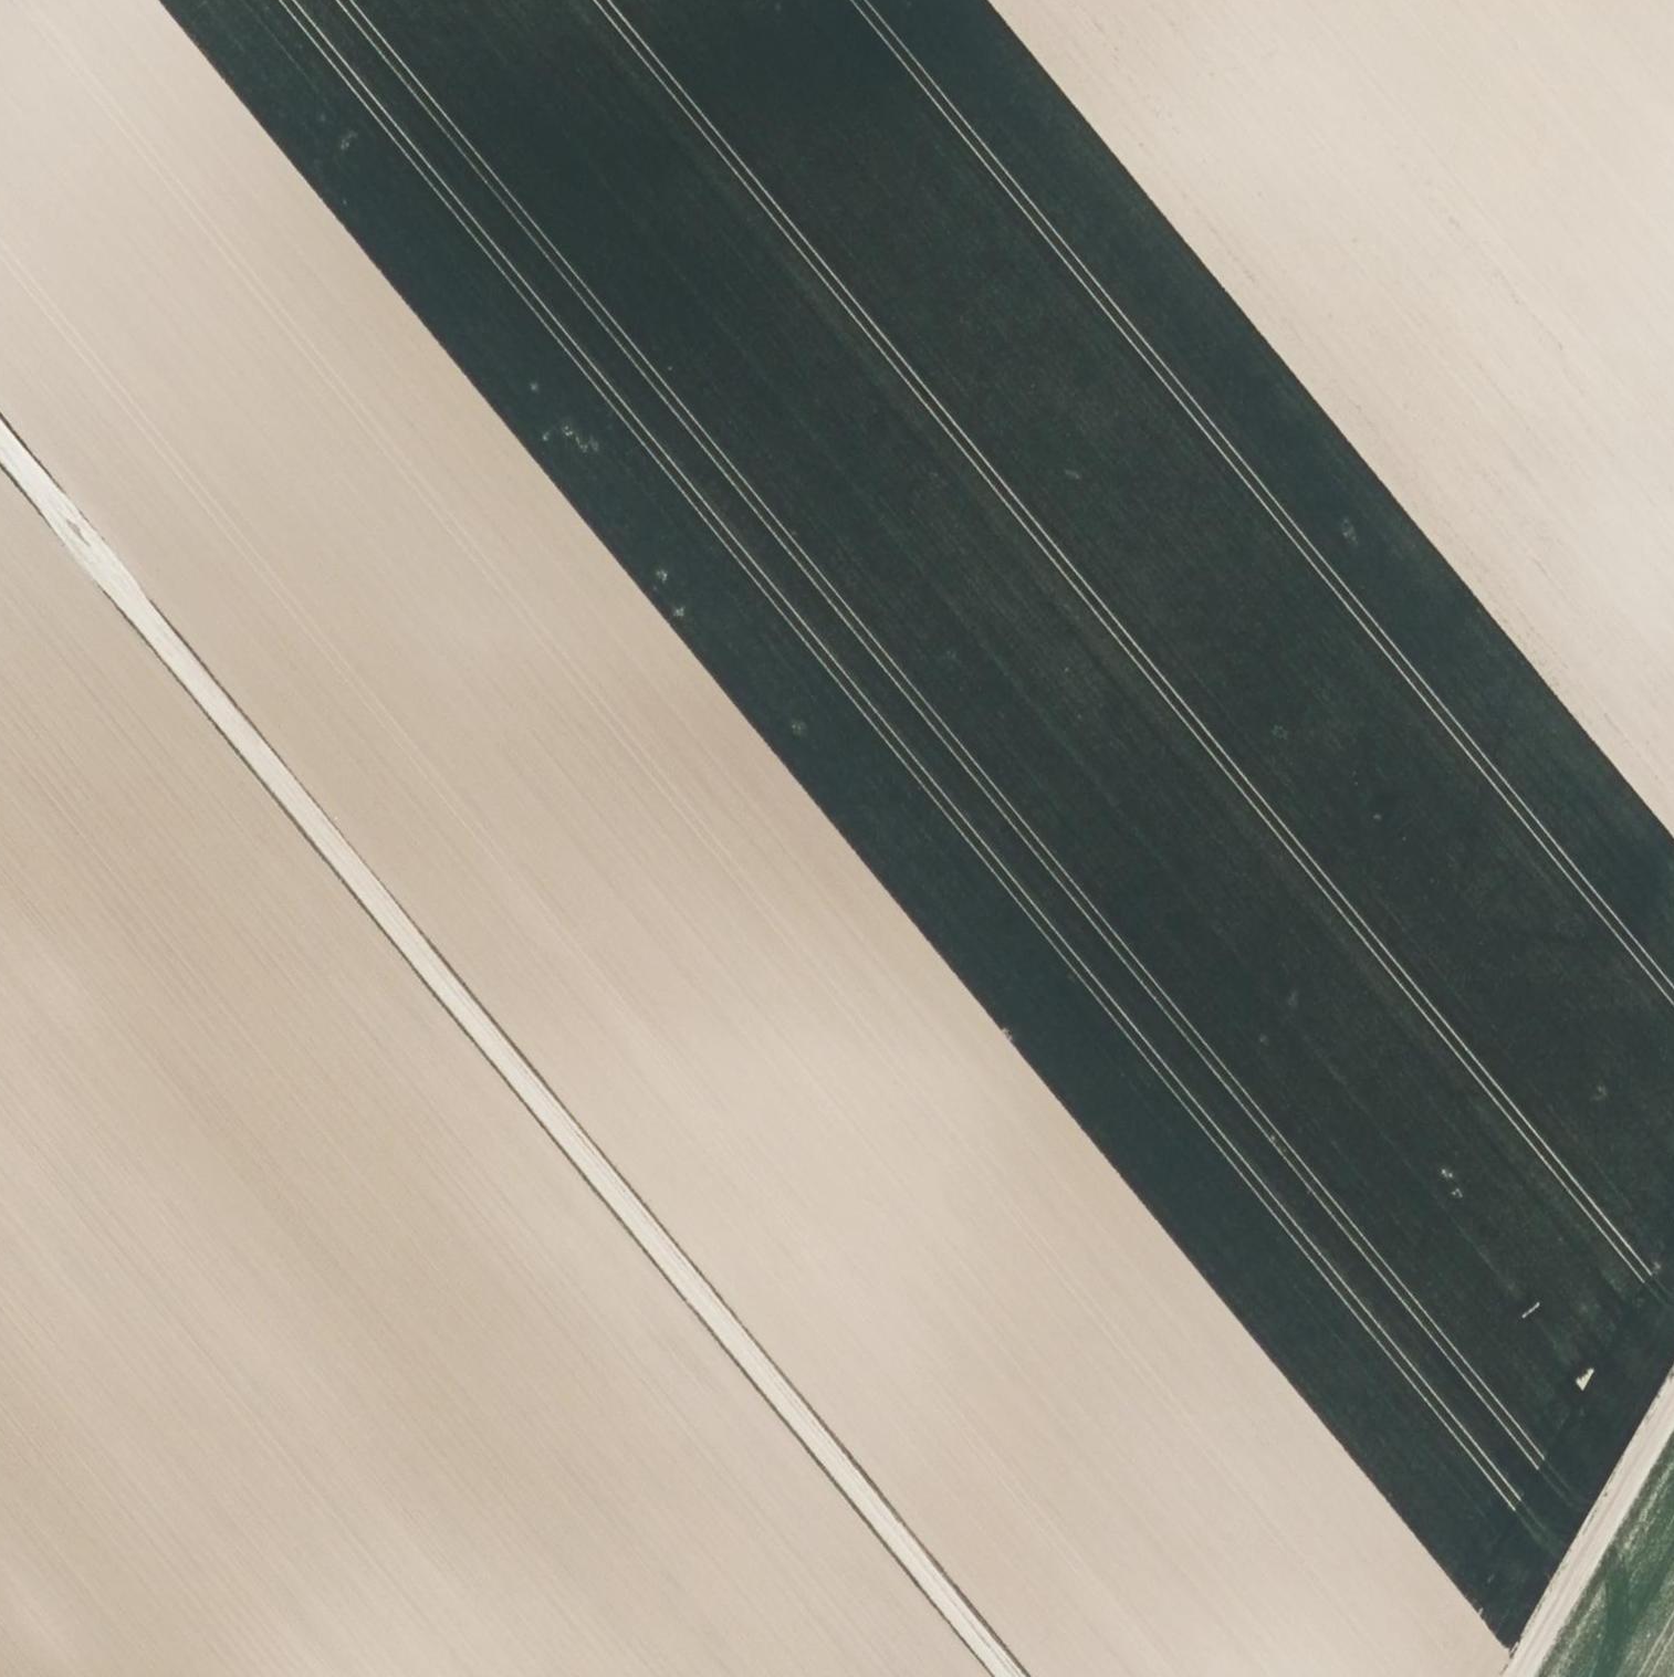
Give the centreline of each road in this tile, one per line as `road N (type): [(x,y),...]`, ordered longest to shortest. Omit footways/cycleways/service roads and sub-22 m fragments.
road 1 (track): [(1015,1676),(0,440)]
road 2 (track): [(1517,1676),(1673,1401)]

